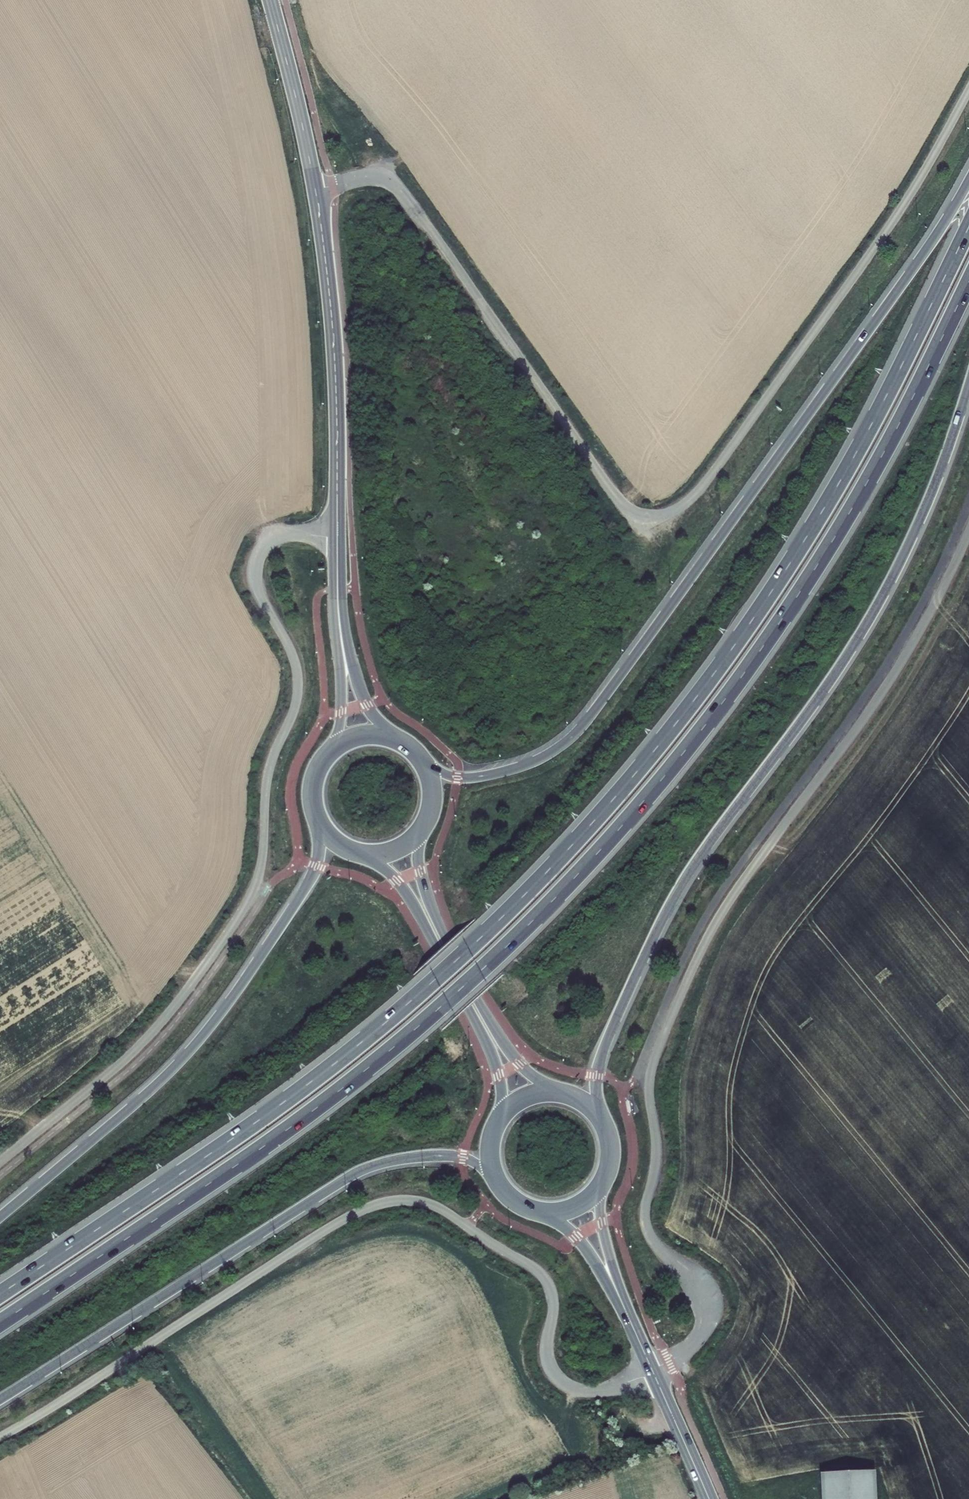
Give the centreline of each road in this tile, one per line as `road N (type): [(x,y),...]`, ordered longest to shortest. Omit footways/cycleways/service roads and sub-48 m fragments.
road 1 (trunk): [(968,229),(871,426),(786,569),(707,683),(592,823),(487,932),(343,1057),(0,1295)]
road 2 (trunk): [(0,1323),(334,1096),(464,987),(585,867),(672,767),(792,606),(968,285)]
road 3 (trunk): [(968,183),(584,725),(533,764),(494,775),(448,776),(420,758)]
road 4 (trunk): [(606,1131),(598,1069),(651,944),(693,869),(877,607),(924,513),(968,388)]
road 5 (trunk): [(0,1400),(360,1172),(455,1157),(502,1188)]
road 6 (trunk): [(316,814),(318,860),(309,884),(211,1025),(151,1091),(0,1218)]
road 7 (unclassified): [(634,530),(381,177)]
road 8 (secondary): [(317,193),(335,358),(338,607)]
road 9 (secondary): [(566,1094),(512,1056),(465,979),(424,889),(419,858),(426,822)]
road 10 (secondary): [(357,853),(403,890),(486,1040),(500,1079),(495,1127)]
road 11 (secondary): [(271,0),(317,193)]
road 12 (secondary): [(708,1498),(629,1317)]
road 13 (secondary): [(338,607),(342,717),(322,762)]
road 14 (secondary): [(524,1206),(580,1241),(629,1317)]
road 15 (secondary): [(400,741),(363,701),(338,607)]
road 16 (secondary): [(629,1317),(604,1233),(604,1178)]

